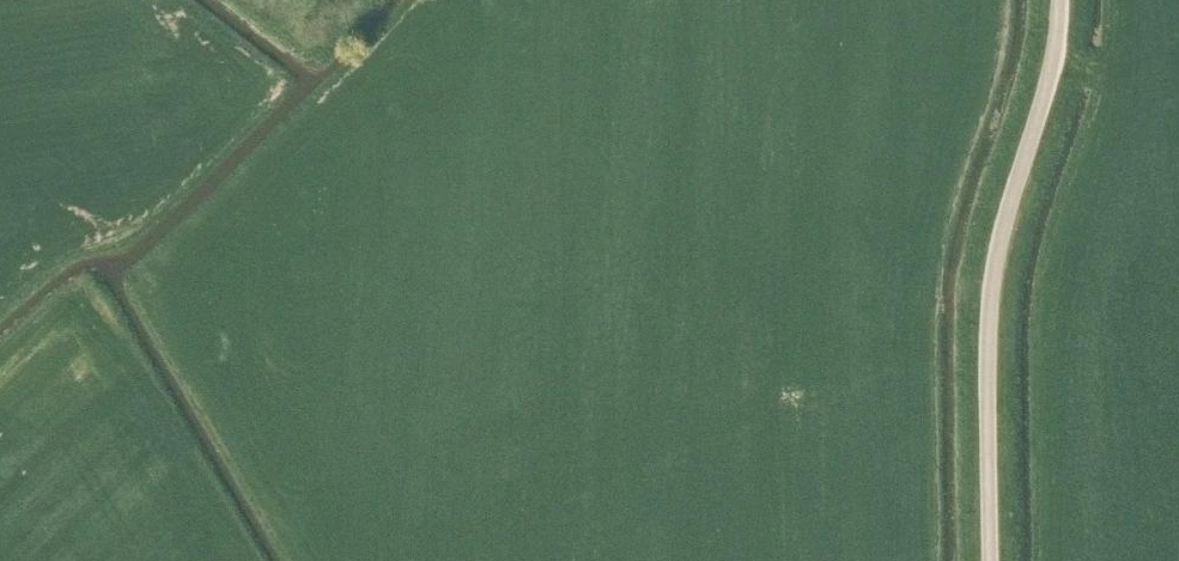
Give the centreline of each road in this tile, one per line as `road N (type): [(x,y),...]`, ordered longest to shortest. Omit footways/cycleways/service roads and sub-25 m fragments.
road 1 (unclassified): [(991,560),(988,350),(1004,224),(1055,52),(1058,0)]

